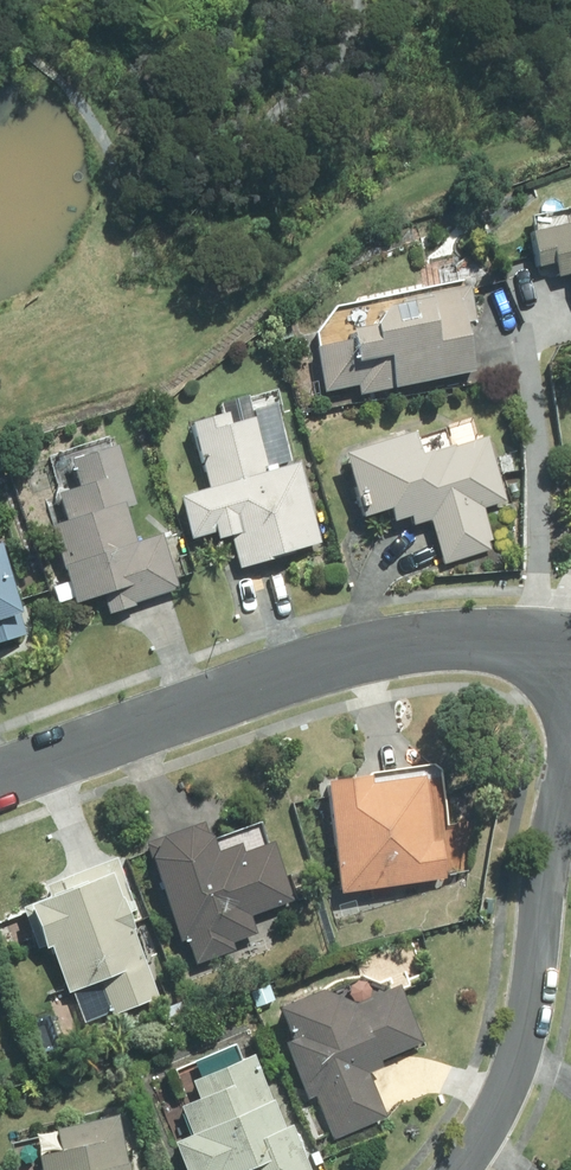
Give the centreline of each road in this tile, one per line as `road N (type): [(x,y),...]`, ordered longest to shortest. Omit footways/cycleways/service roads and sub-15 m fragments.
road 1 (residential): [(570,651),(475,642),(374,653),(270,681),(0,778)]
road 2 (residential): [(455,1169),(504,1097),(570,667)]

